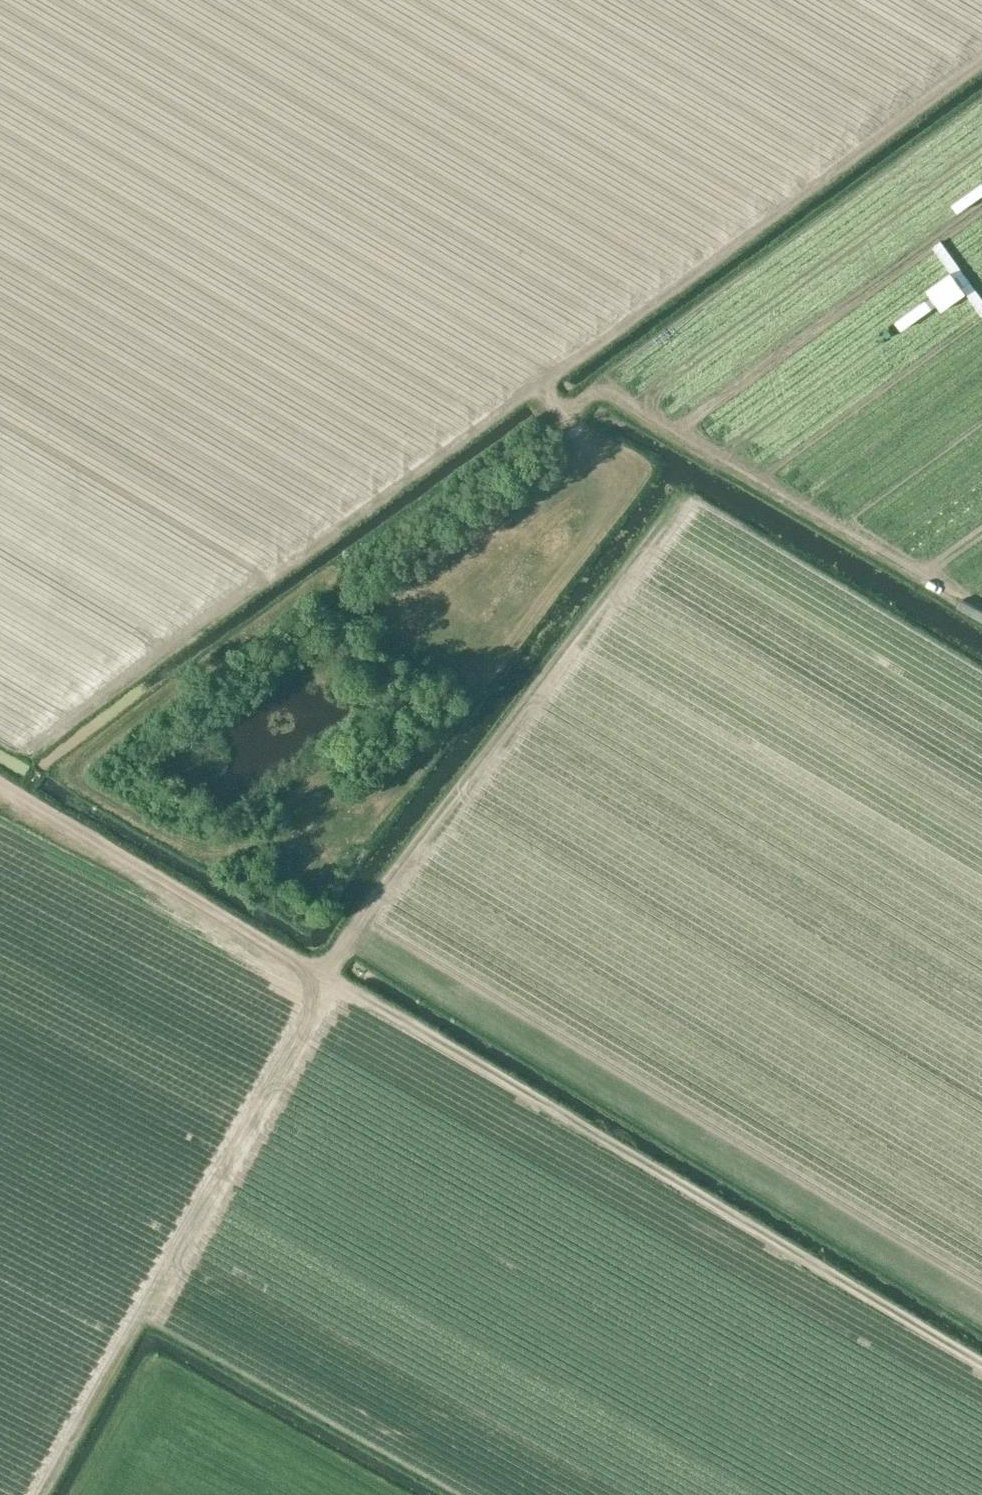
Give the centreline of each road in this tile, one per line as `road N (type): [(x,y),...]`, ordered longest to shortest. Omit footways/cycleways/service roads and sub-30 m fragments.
road 1 (track): [(981,1380),(0,789)]
road 2 (track): [(327,806),(363,814),(475,691),(475,671),(453,643),(577,468),(580,441),(553,389),(559,373),(981,64)]
road 3 (track): [(78,781),(183,842),(222,846),(308,835),(363,814)]

